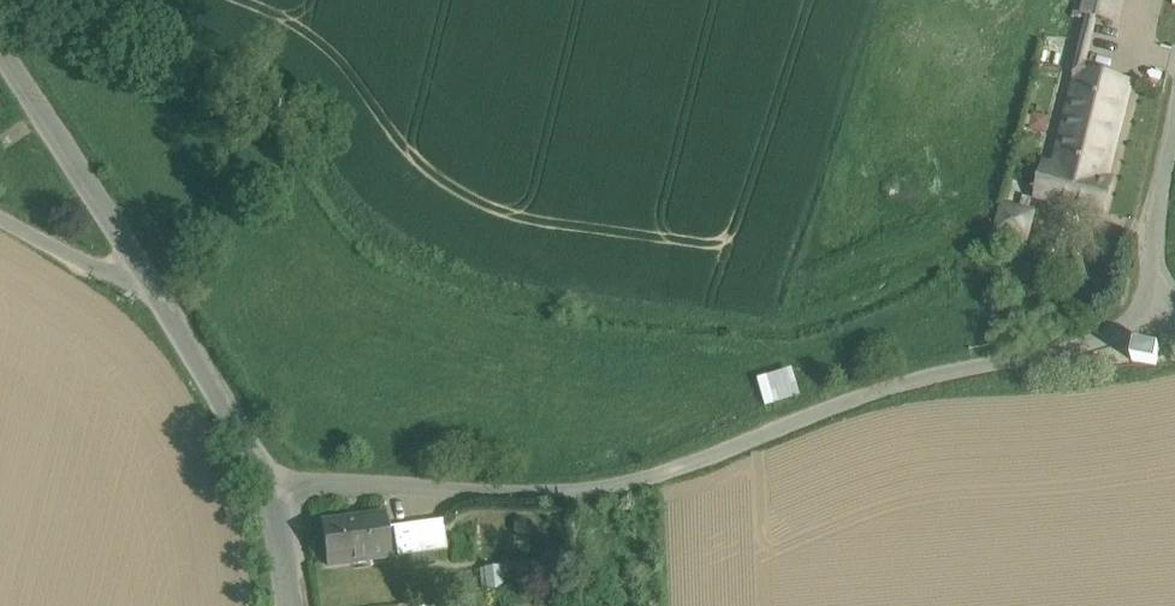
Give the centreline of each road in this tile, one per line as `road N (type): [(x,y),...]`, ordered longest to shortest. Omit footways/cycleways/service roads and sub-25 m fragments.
road 1 (unclassified): [(271,480),(591,490),(678,469),(896,385),(1080,345),(1163,314)]
road 2 (residential): [(0,44),(172,305)]
road 3 (residential): [(172,305),(271,480)]
road 4 (unclassified): [(0,215),(172,305)]
road 5 (unclassified): [(1174,138),(1153,240),(1163,314)]
road 6 (residential): [(271,480),(293,605)]

